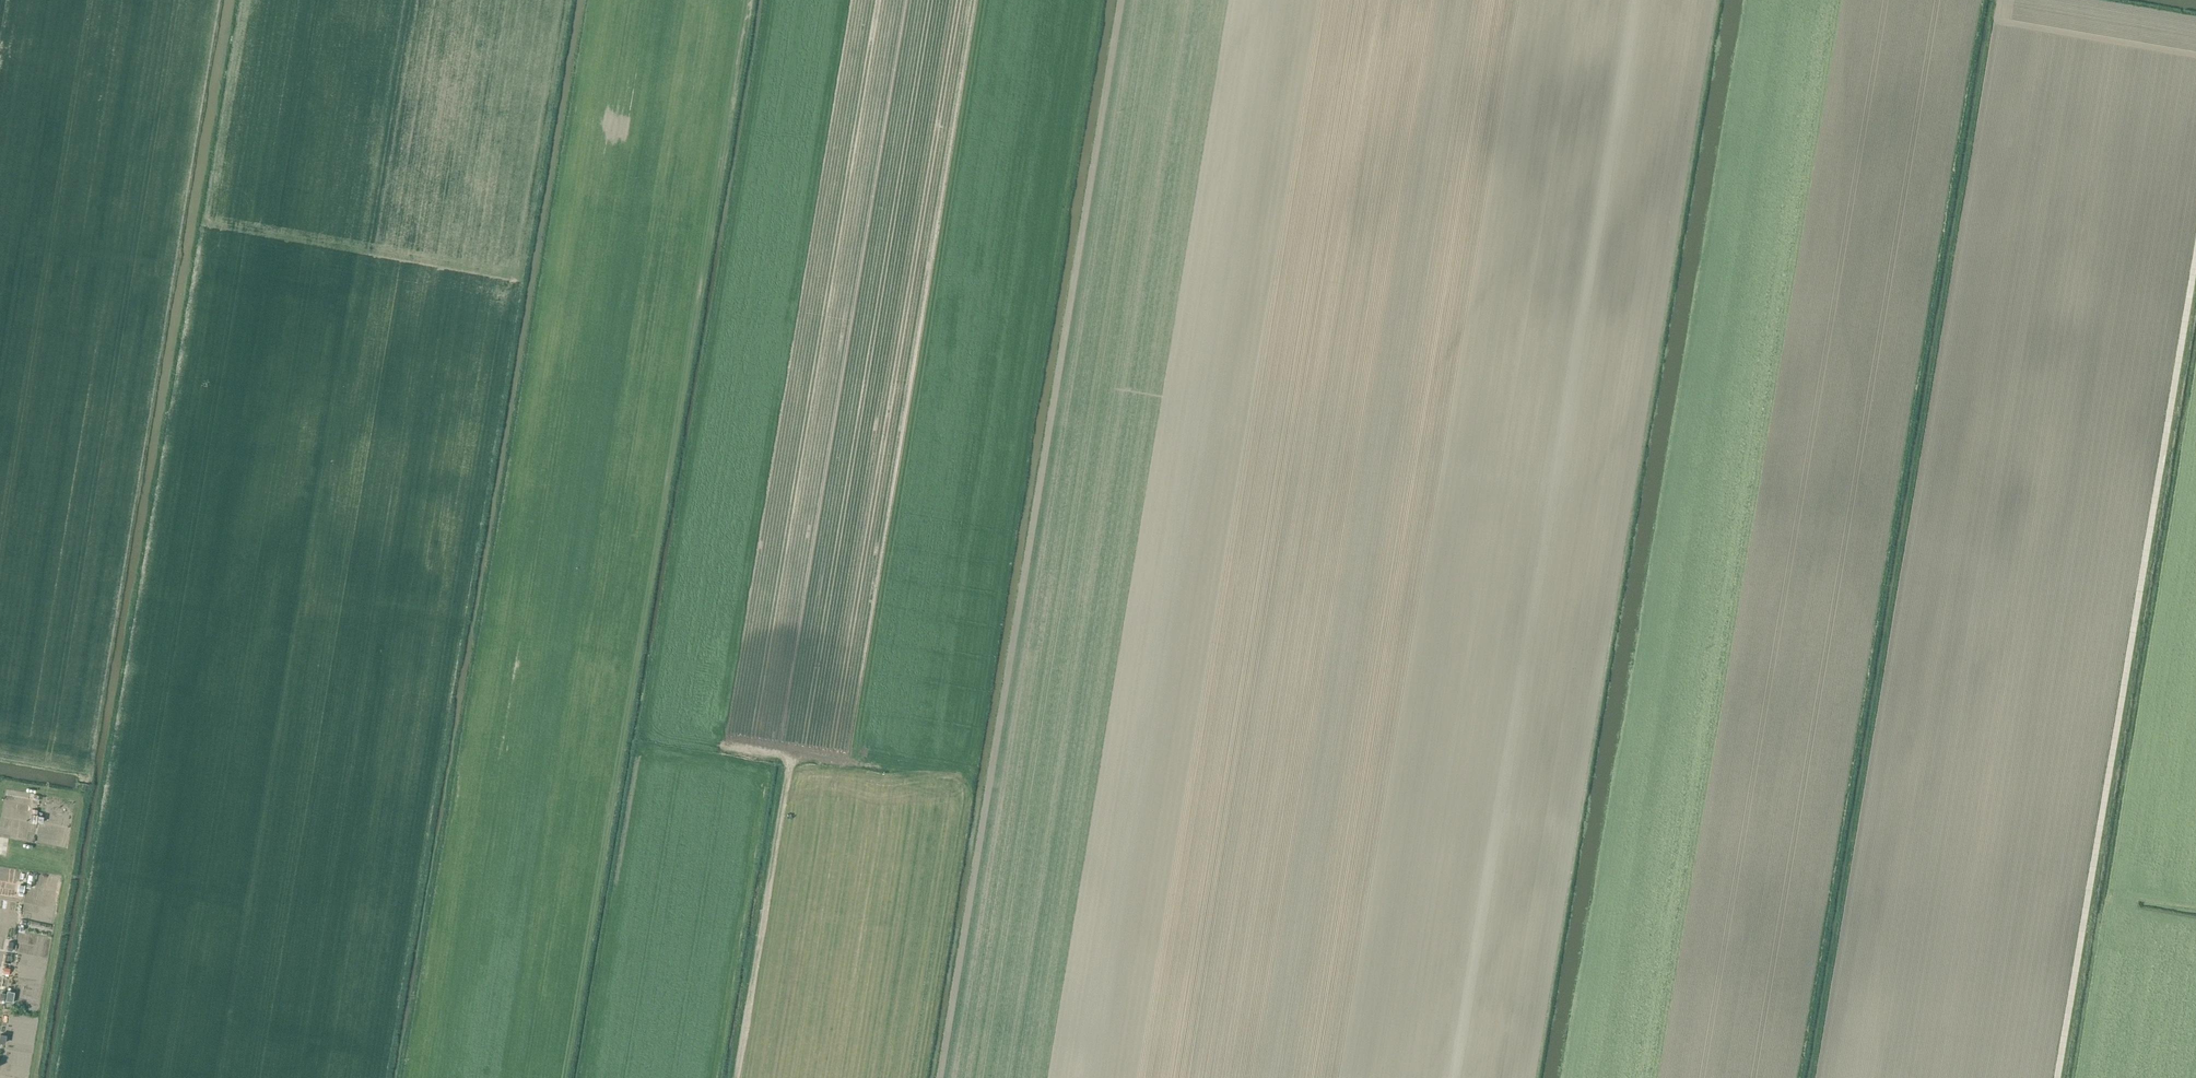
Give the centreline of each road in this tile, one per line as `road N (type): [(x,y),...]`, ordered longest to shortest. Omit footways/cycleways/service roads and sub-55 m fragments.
road 1 (track): [(2056,1077),(2195,251)]

